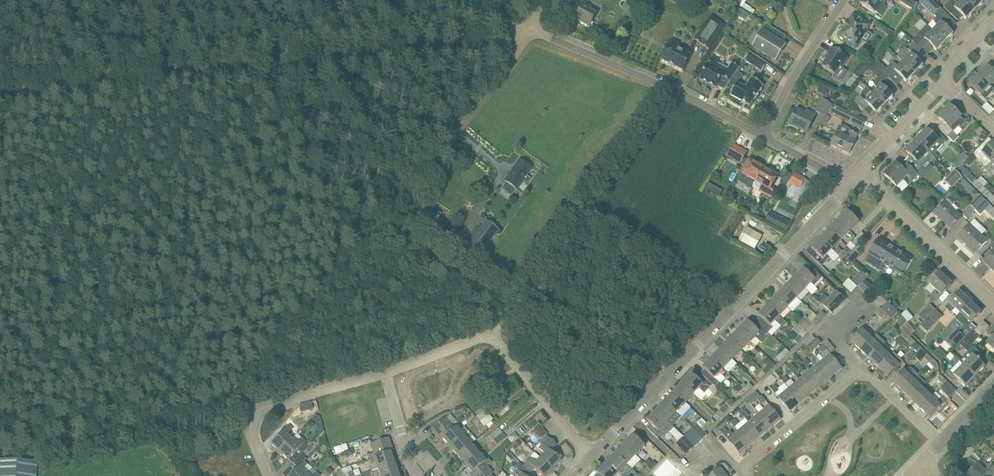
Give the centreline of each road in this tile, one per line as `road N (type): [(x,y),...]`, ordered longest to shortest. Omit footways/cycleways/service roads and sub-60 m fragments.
road 1 (track): [(523,42),(72,83)]
road 2 (residential): [(590,458),(849,182)]
road 3 (residential): [(386,375),(487,334),(590,458)]
road 4 (residential): [(760,137),(653,81),(528,32)]
road 5 (track): [(495,295),(395,224),(458,135)]
road 6 (residential): [(272,475),(253,439),(260,411),(386,375)]
road 7 (residential): [(993,301),(861,171)]
road 8 (residential): [(760,137),(844,0)]
road 9 (residential): [(746,475),(751,461),(861,370)]
road 10 (unclassified): [(458,135),(528,32)]

